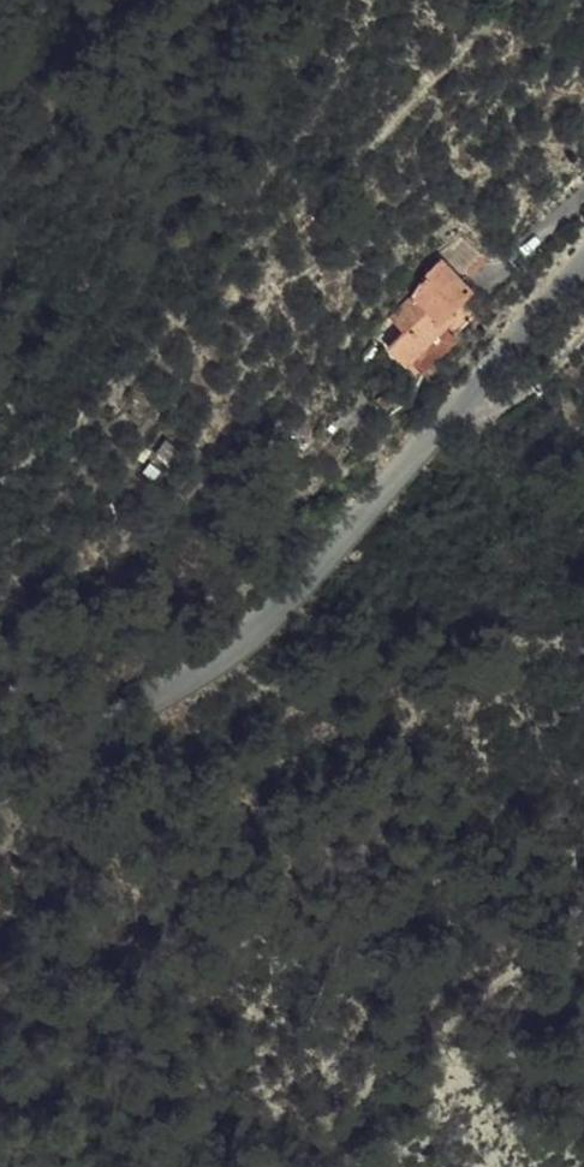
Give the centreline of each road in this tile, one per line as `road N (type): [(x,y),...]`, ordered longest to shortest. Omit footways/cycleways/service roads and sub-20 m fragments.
road 1 (tertiary): [(0,788),(173,689),(292,597),(583,269)]

